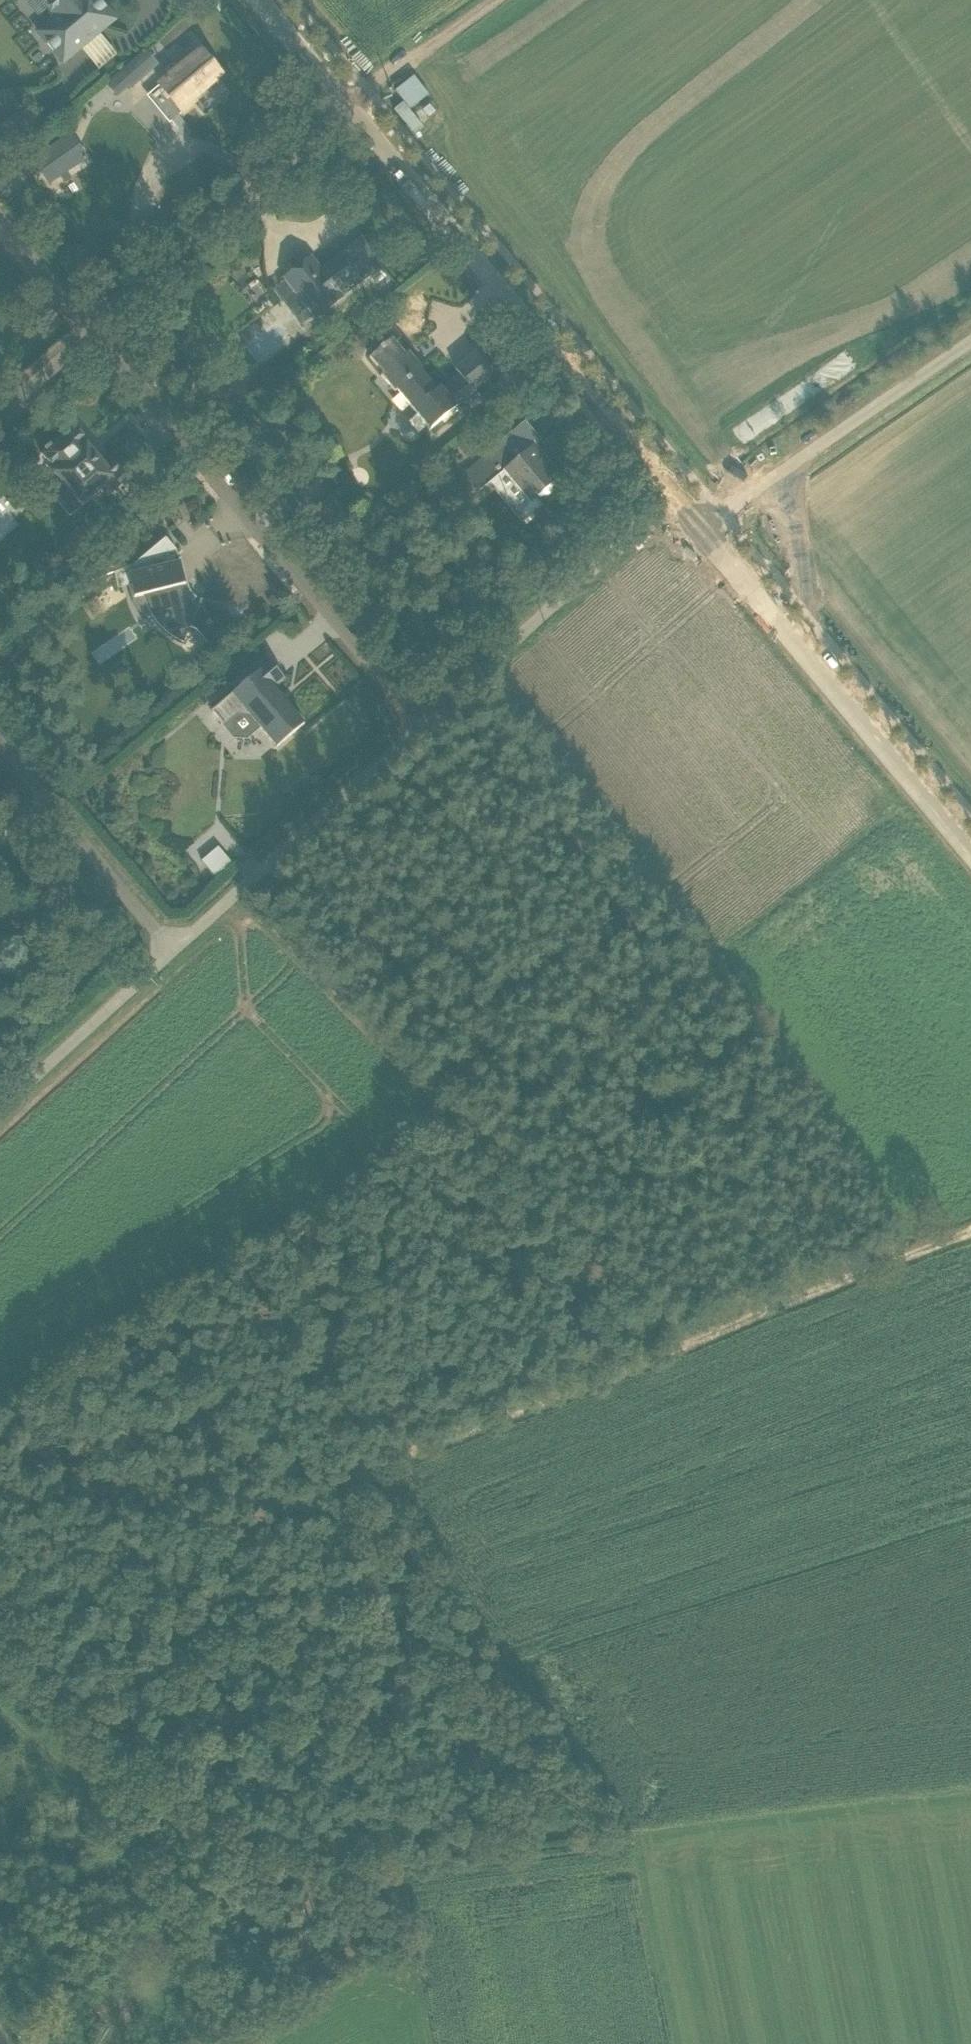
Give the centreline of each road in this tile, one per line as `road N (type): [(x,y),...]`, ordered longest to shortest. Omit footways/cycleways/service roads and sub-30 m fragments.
road 1 (track): [(970,1233),(0,1621)]
road 2 (tertiary): [(679,502),(349,108)]
road 3 (unclassified): [(420,725),(92,332)]
road 4 (tertiary): [(970,853),(700,527)]
road 5 (unclassified): [(679,502),(420,725)]
road 6 (unclassified): [(349,108),(92,332)]
road 7 (unclassified): [(420,725),(174,951)]
road 8 (unclassified): [(970,342),(700,527)]
road 9 (unclassified): [(174,951),(0,742)]
road 10 (unclassified): [(174,951),(0,1107)]
road 11 (track): [(349,108),(496,0)]
road 12 (unclassified): [(92,332),(0,222)]
road 13 (tertiary): [(349,108),(259,0)]
road 14 (unclassified): [(92,332),(0,414)]

